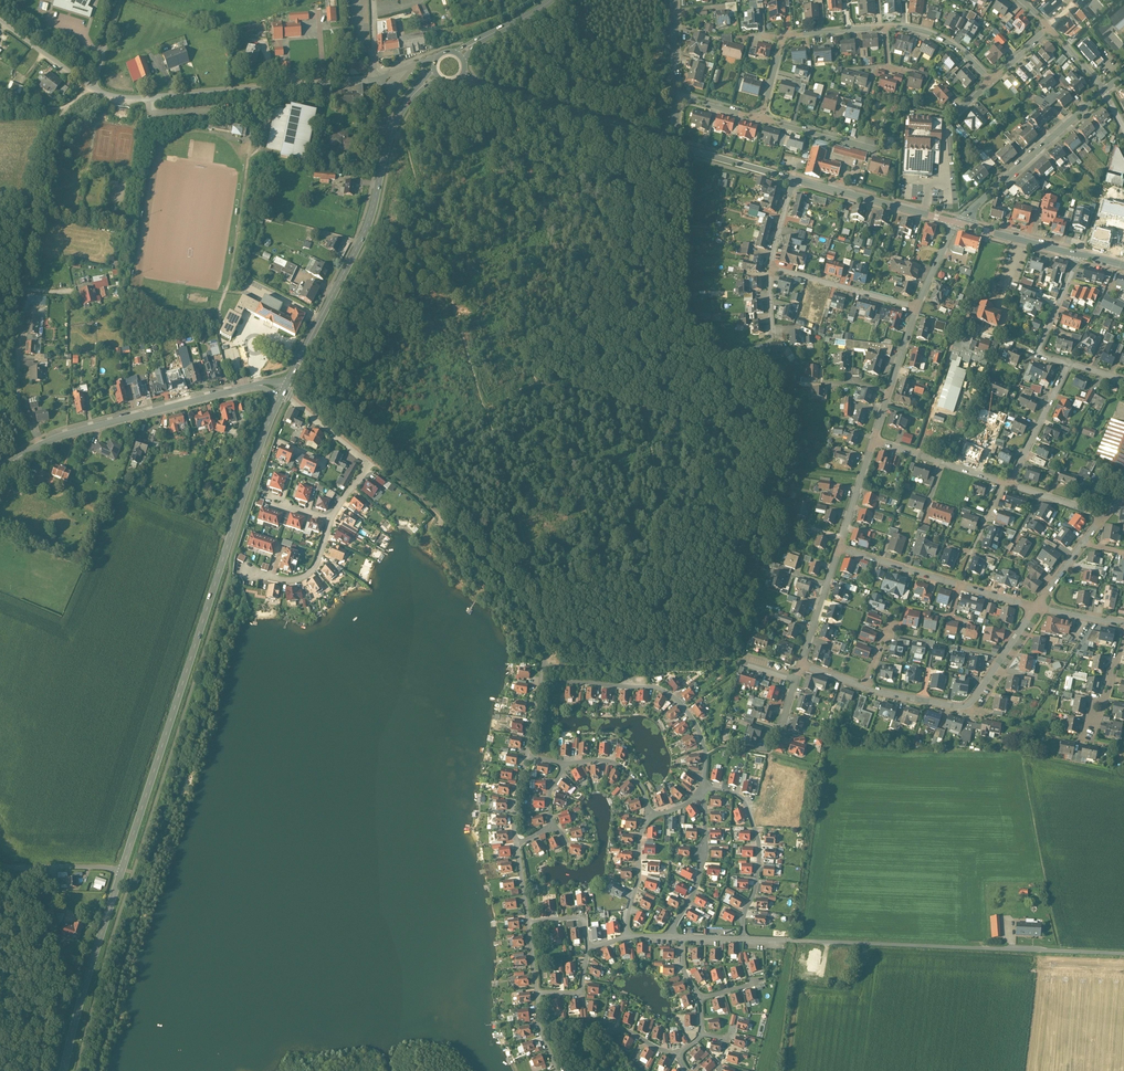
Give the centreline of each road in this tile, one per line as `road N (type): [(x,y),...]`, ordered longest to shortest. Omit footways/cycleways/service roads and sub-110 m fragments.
road 1 (track): [(588,121),(660,504),(667,665)]
road 2 (secondary): [(122,870),(282,392)]
road 3 (residential): [(743,939),(1123,953)]
road 4 (residential): [(762,117),(785,35),(913,28),(967,55),(990,81)]
road 5 (unclassified): [(0,474),(67,434),(249,387),(282,392)]
road 6 (secondary): [(282,392),(369,220),(394,126)]
road 7 (residential): [(93,88),(149,98),(376,80)]
road 8 (residential): [(540,686),(662,690),(699,731),(703,787)]
road 9 (secondary): [(461,76),(507,98),(675,146)]
road 10 (residential): [(1035,608),(969,704),(865,686)]
road 11 (secondary): [(64,1070),(122,870)]
road 12 (residential): [(839,547),(1035,608)]
road 13 (residential): [(683,937),(685,974),(700,998),(696,1042),(670,1052),(609,1029)]
road 14 (tertiary): [(967,225),(975,206),(1105,90)]
road 15 (residential): [(703,787),(744,801),(759,843),(743,939)]
road 16 (secondary): [(794,179),(954,222)]
road 17 (residential): [(772,268),(917,306)]
road 18 (residential): [(672,937),(704,853),(699,794)]
road 19 (residential): [(873,440),(1008,483)]
road 20 (residential): [(873,440),(917,306)]
road 21 (residential): [(1069,364),(1040,350),(1077,254)]
road 22 (residential): [(1008,483),(1069,364)]
road 23 (residential): [(649,815),(627,937)]
road 24 (secondary): [(675,146),(794,179)]
road 25 (residential): [(801,664),(839,547)]
road 26 (unclassified): [(0,864),(122,870)]
road 27 (residential): [(330,520),(316,566),(301,579),(249,572)]

